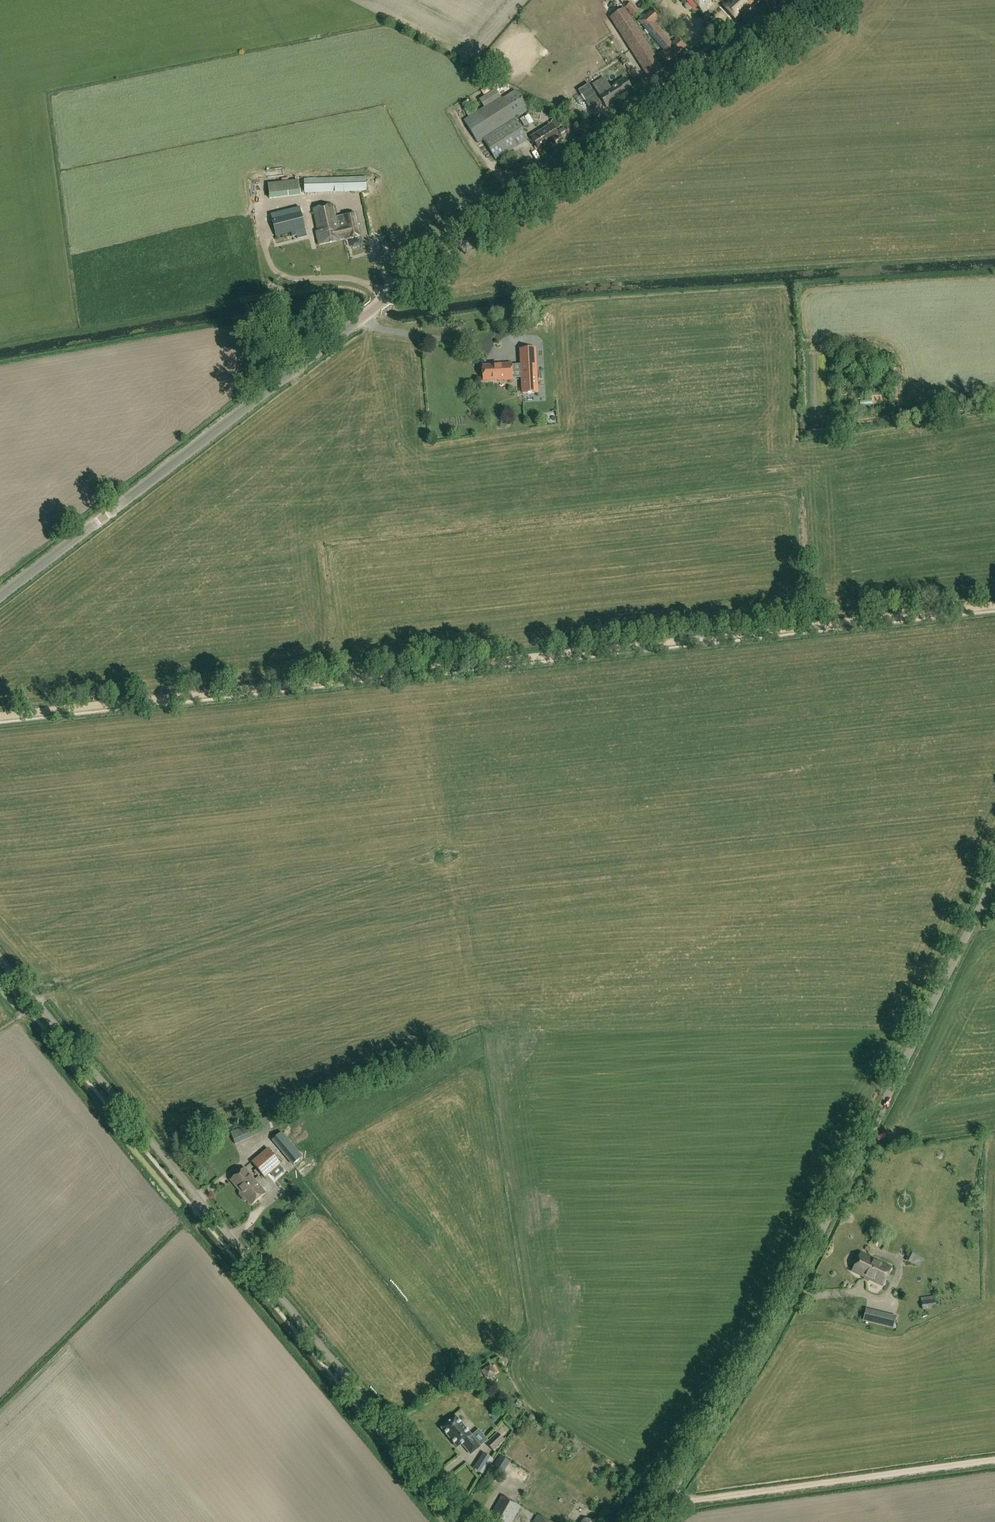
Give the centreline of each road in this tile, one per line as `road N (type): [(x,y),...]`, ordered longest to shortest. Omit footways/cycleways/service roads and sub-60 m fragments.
road 1 (tertiary): [(0,596),(364,316),(835,0)]
road 2 (track): [(994,607),(0,717)]
road 3 (unclassified): [(470,1521),(0,958)]
road 4 (unclassified): [(649,1521),(749,1373),(994,876)]
road 5 (track): [(664,1501),(994,1461)]

